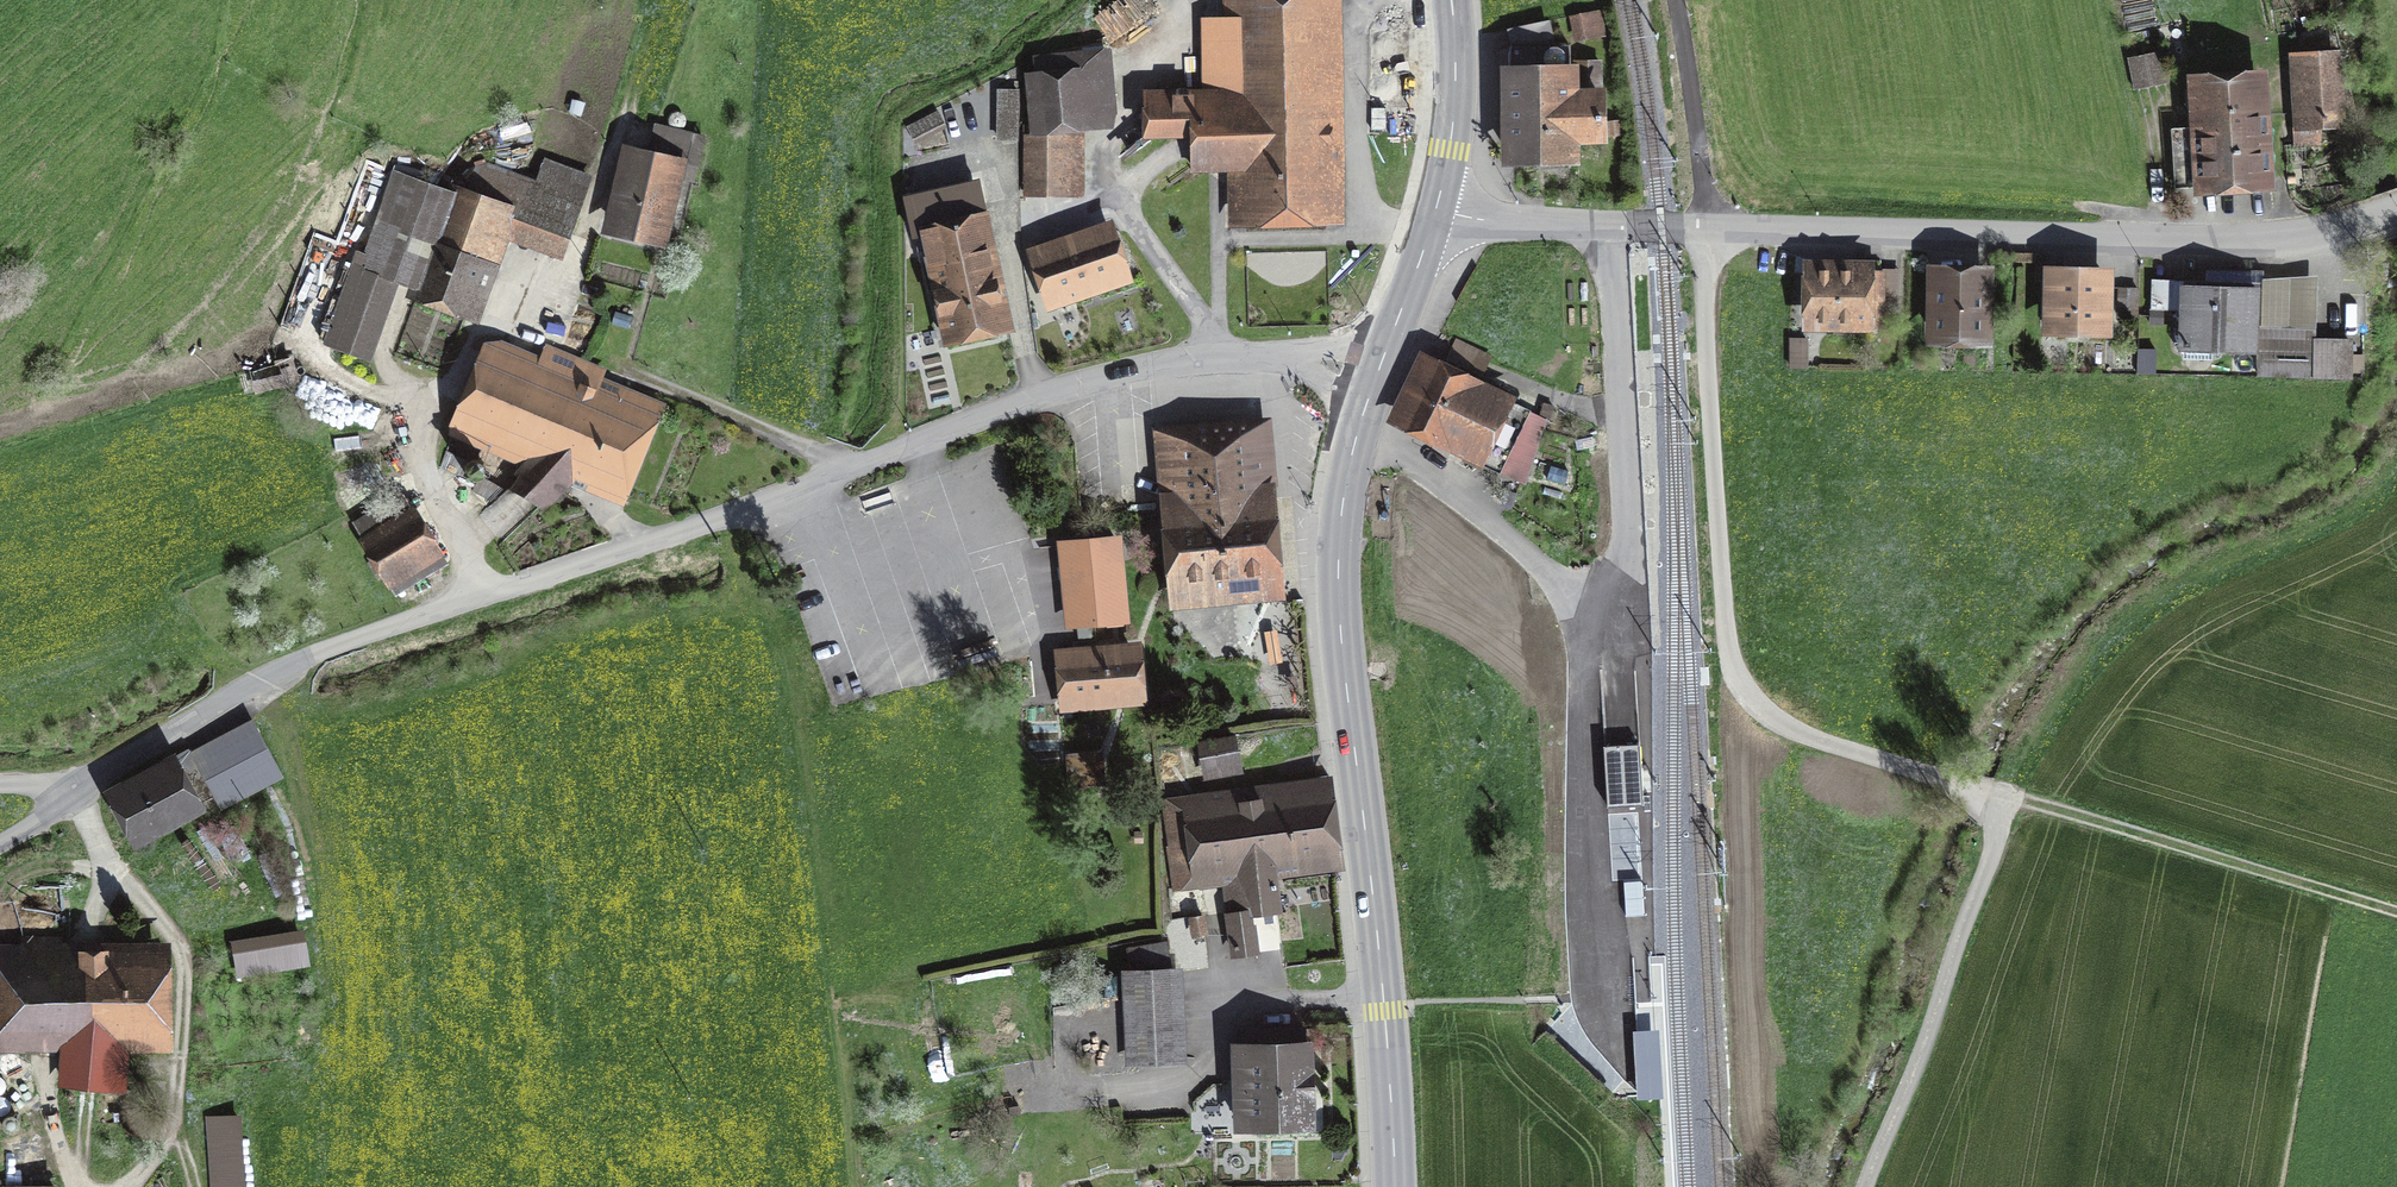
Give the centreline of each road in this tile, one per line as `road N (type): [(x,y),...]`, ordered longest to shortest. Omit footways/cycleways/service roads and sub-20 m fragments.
road 1 (unclassified): [(0,841),(319,653),(794,498),(1042,394),(1229,358),(1290,364),(1371,388)]
road 2 (unclassified): [(1437,210),(1524,224),(2255,245),(2396,214)]
road 3 (secondary): [(1394,1186),(1382,1001),(1338,611),(1346,480),(1371,388)]
road 4 (track): [(1990,796),(1792,730),(1739,682),(1726,630),(1702,227)]
road 5 (track): [(2396,914),(1990,796)]
road 6 (track): [(1866,1186),(1997,840),(1998,807),(1990,796)]
road 7 (track): [(132,1186),(179,1138),(194,1094),(191,956),(168,933)]
road 8 (secondary): [(1437,210),(1455,78),(1450,0)]
road 9 (secondary): [(1371,388),(1437,210)]

